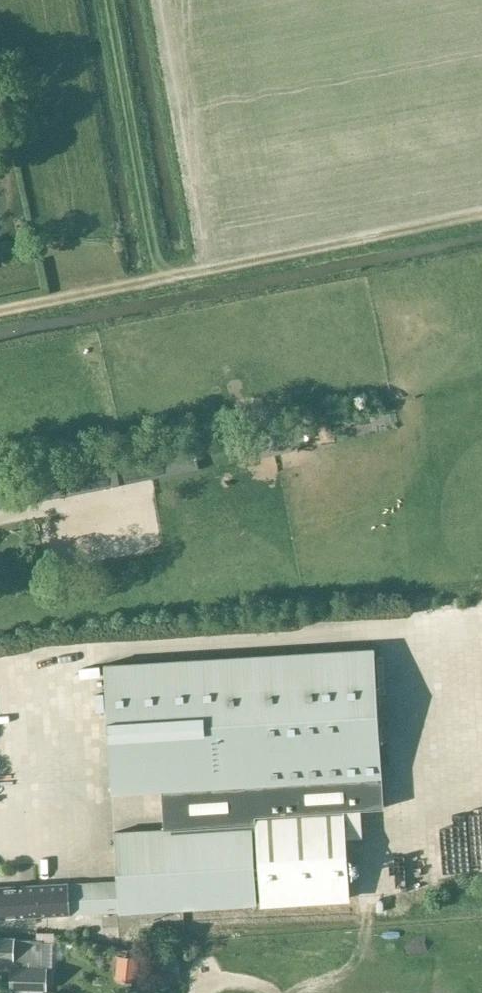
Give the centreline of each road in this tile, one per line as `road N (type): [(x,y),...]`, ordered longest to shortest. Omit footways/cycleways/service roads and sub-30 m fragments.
road 1 (track): [(481,218),(0,313)]
road 2 (track): [(110,0),(160,282)]

